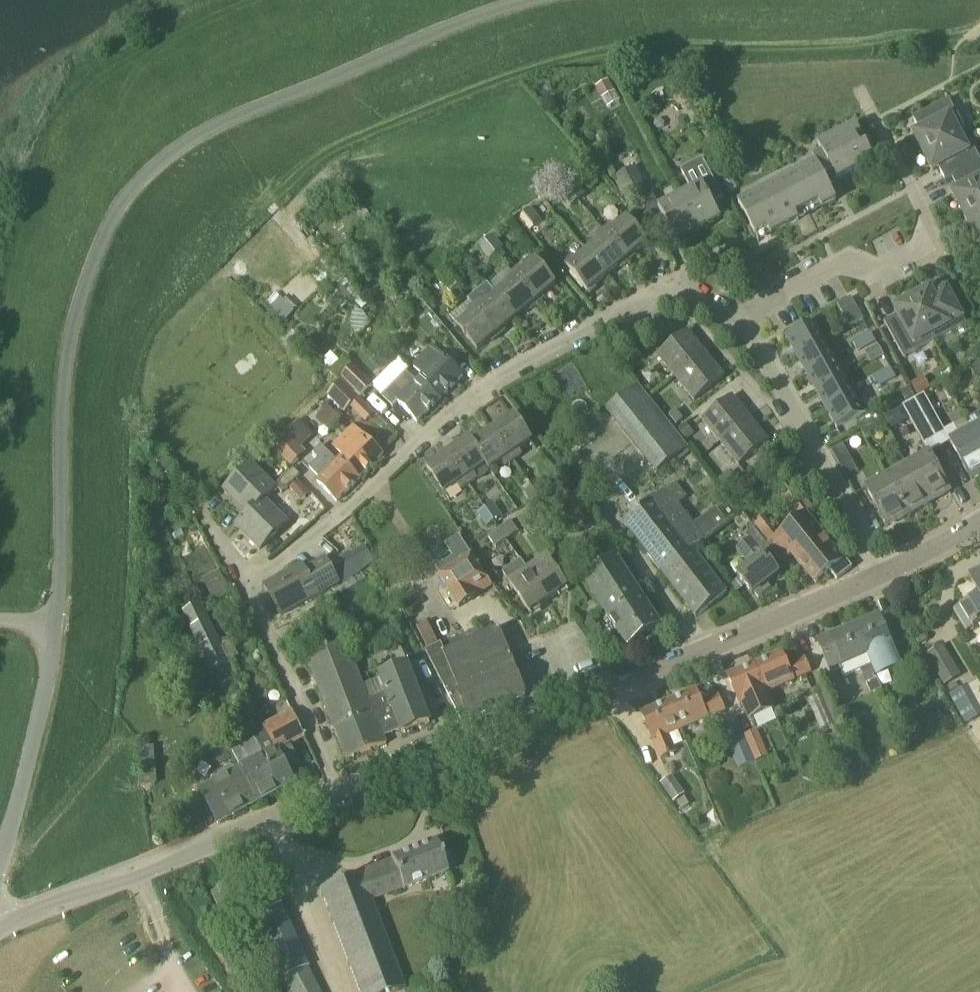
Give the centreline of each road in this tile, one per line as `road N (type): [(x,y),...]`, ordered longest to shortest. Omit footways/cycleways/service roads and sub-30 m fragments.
road 1 (unclassified): [(55,622),(63,390),(87,272),(122,202),(208,129),(475,15),(532,0)]
road 2 (residential): [(249,587),(348,511),(462,404),(525,363),(649,300),(687,295),(740,314)]
road 3 (tertiary): [(344,795),(887,575)]
road 4 (residential): [(740,314),(833,267),(886,271),(925,249),(925,211),(865,96)]
road 5 (tertiary): [(0,923),(344,795)]
road 6 (residential): [(887,575),(740,314)]
road 7 (unclassified): [(0,848),(55,622)]
road 8 (residential): [(344,795),(249,587)]

